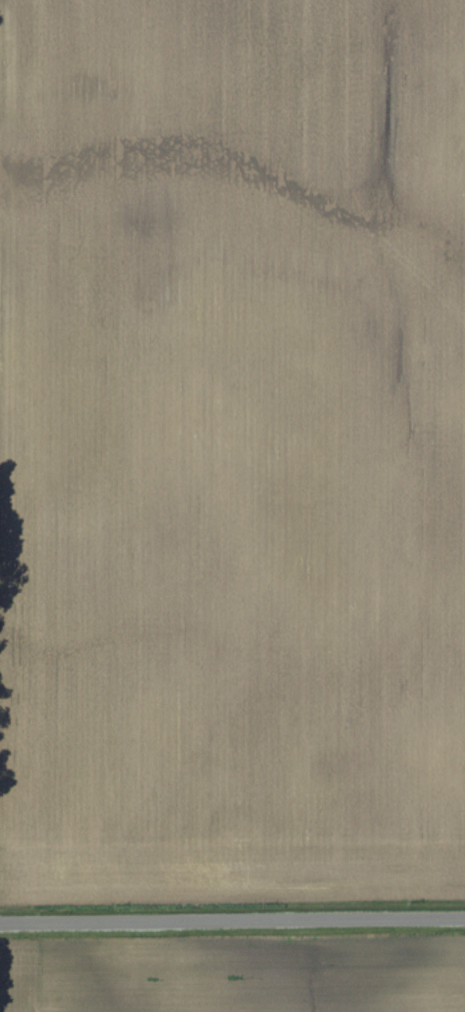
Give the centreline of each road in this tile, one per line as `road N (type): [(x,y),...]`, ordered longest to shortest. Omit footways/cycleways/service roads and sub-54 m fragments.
road 1 (residential): [(0,923),(464,918)]

